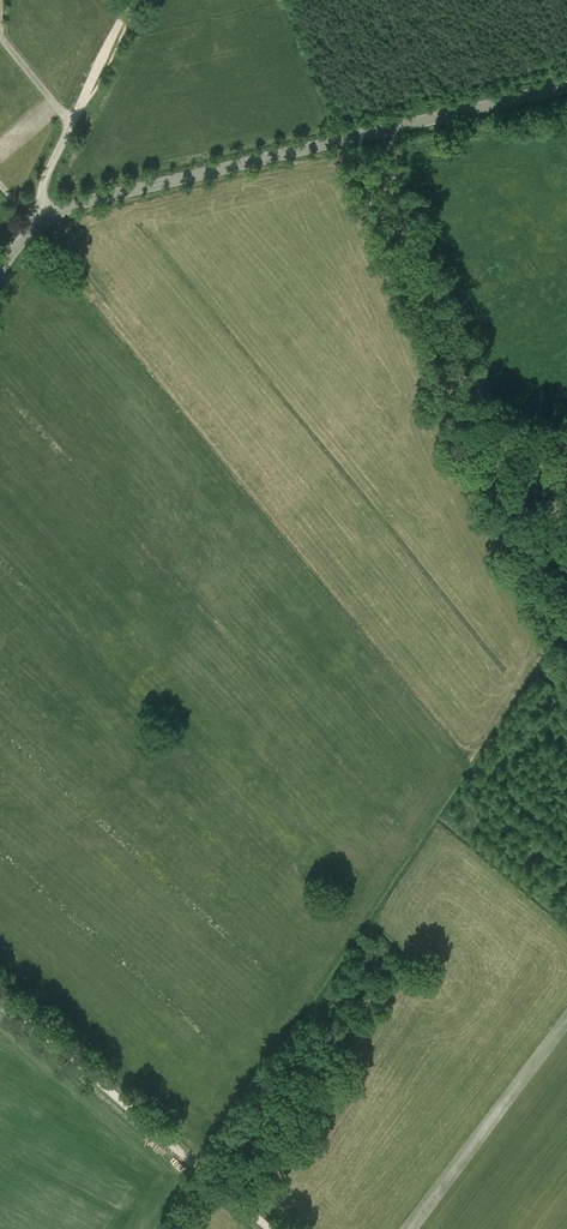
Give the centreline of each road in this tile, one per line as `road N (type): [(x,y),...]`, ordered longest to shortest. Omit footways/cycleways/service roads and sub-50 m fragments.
road 1 (tertiary): [(566,87),(95,199),(41,220)]
road 2 (track): [(271,1228),(0,996)]
road 3 (unclassified): [(41,220),(48,172),(81,105)]

